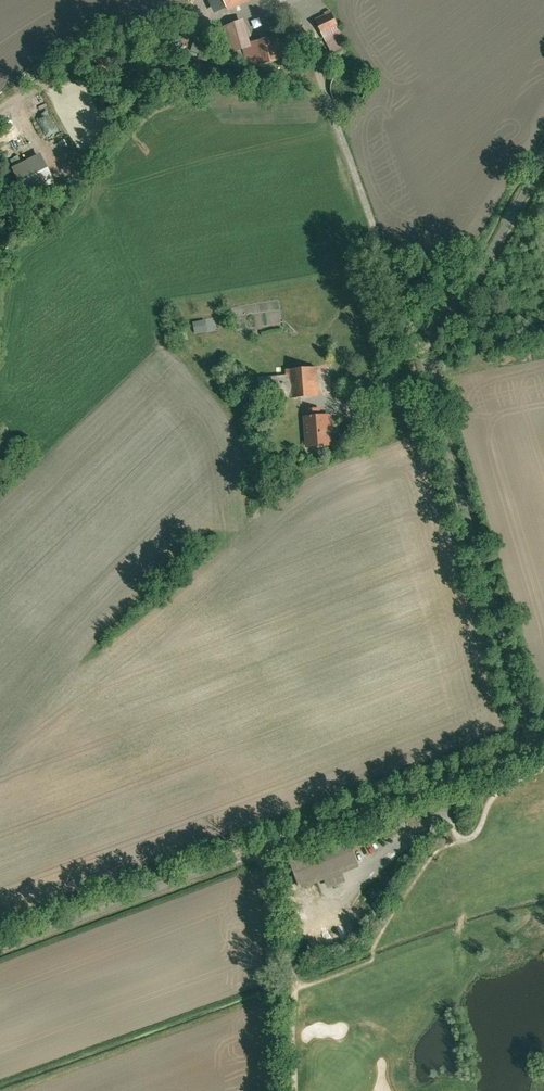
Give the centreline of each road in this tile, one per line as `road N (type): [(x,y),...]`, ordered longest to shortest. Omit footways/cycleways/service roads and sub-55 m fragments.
road 1 (unclassified): [(534,742),(424,358),(543,162)]
road 2 (unclassified): [(0,948),(534,742)]
road 3 (track): [(301,1),(272,16),(139,33),(0,109)]
road 4 (track): [(267,851),(271,1090)]

